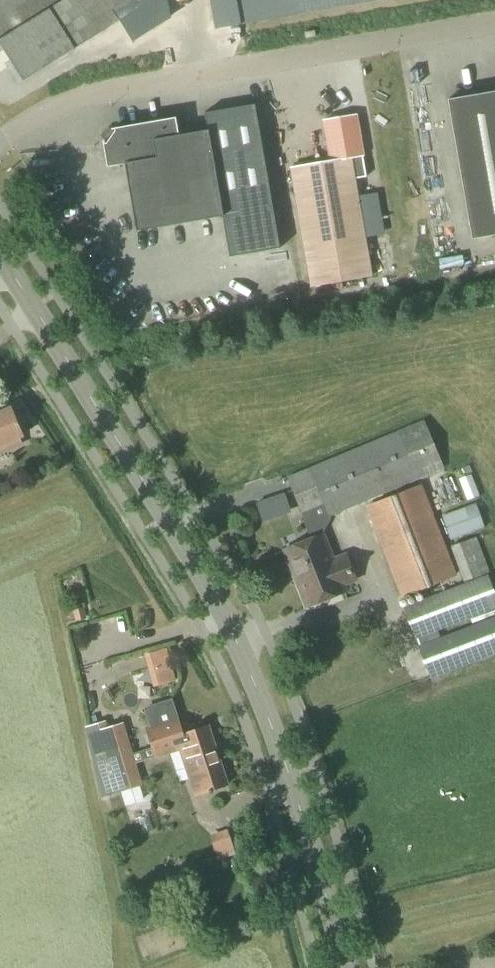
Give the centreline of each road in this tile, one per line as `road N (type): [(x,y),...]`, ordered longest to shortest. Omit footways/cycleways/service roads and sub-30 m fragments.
road 1 (tertiary): [(347,967),(286,771),(226,625),(181,537),(0,254)]
road 2 (unclassified): [(0,142),(73,103),(494,26)]

